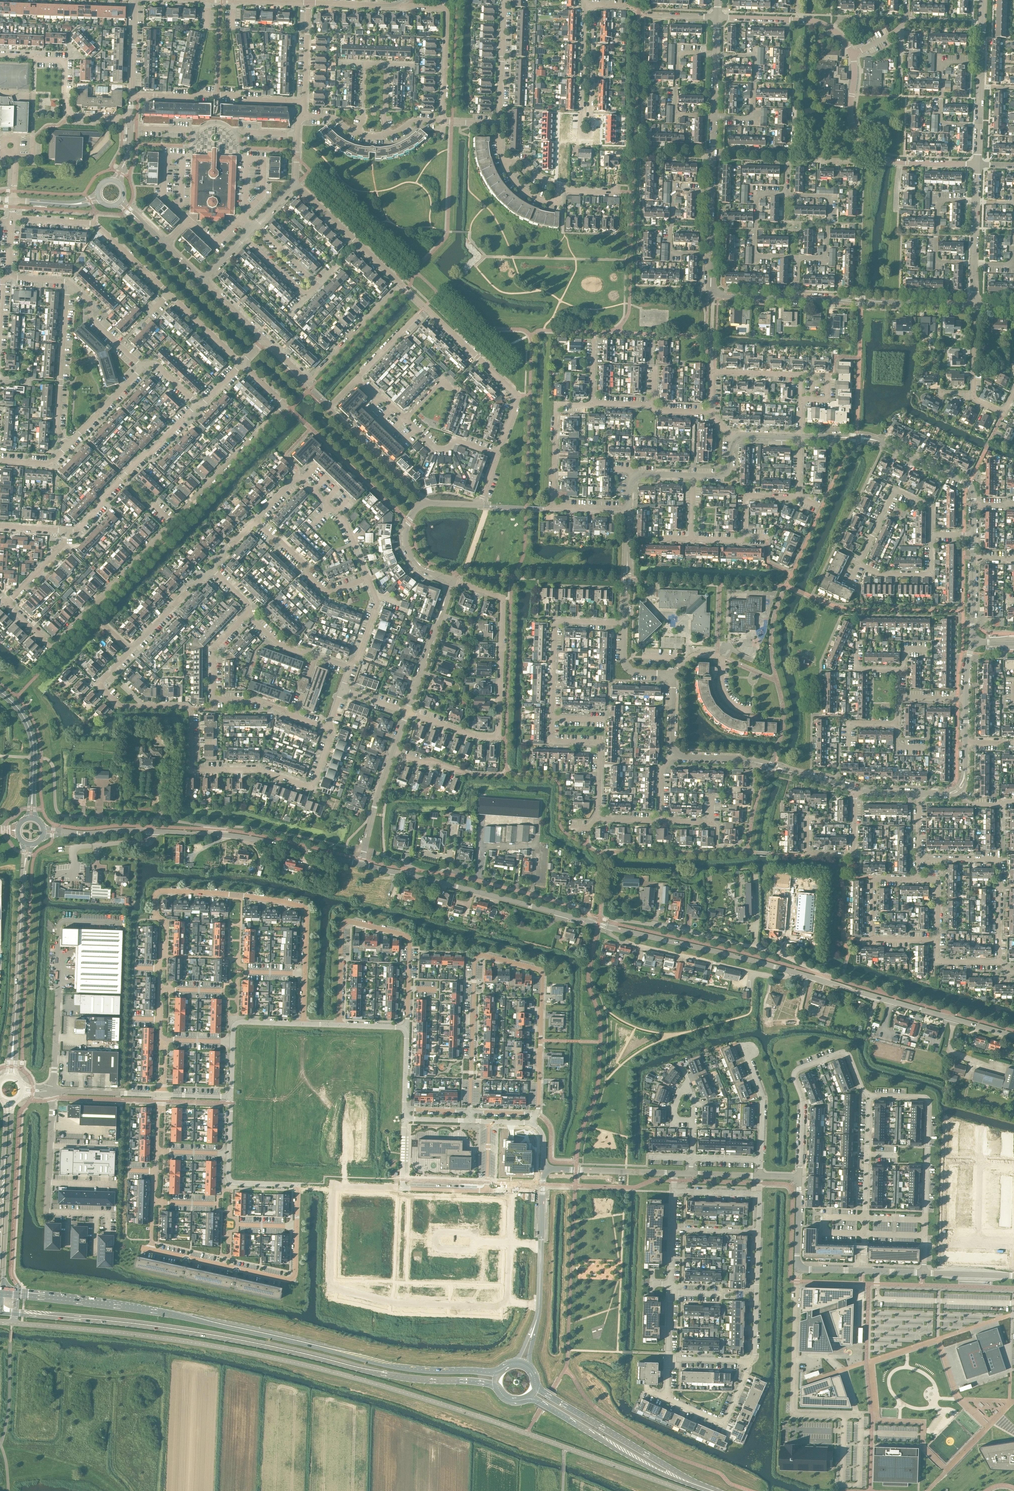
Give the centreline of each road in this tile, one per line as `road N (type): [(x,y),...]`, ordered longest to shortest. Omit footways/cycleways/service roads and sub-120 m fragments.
road 1 (unclassified): [(0,1322),(279,1360),(566,1447)]
road 2 (secondary): [(498,1374),(397,1366),(190,1319),(0,1293)]
road 3 (secondary): [(0,1311),(185,1331),(372,1372),(497,1385)]
road 4 (residential): [(132,650),(101,687),(121,706),(189,709),(193,769),(260,770),(308,786),(331,729)]
road 5 (residential): [(469,1111),(475,959),(482,955),(543,972),(537,1114)]
road 6 (residential): [(89,610),(285,405),(242,363)]
road 7 (residential): [(303,1024),(303,906),(165,890),(155,895),(156,917)]
road 8 (residential): [(453,580),(502,598),(498,736),(406,711)]
road 9 (residential): [(242,363),(99,226),(12,217)]
road 10 (residential): [(407,1028),(409,938),(347,921),(339,1025)]
road 11 (residential): [(151,1250),(289,1280),(298,1186)]
road 12 (residential): [(923,1272),(929,1101),(869,1095)]
road 13 (residential): [(609,927),(620,921),(655,924),(767,950),(823,980)]
road 14 (residential): [(331,729),(253,700),(213,700),(212,651),(247,615)]
road 15 (residential): [(497,455),(515,396),(401,285)]
road 16 (residential): [(798,1269),(793,1414),(861,1417)]
road 17 (residential): [(869,1095),(842,1052),(796,1070),(799,1177)]
road 18 (secondary): [(531,1396),(648,1467),(712,1490)]
road 19 (secondary): [(713,1490),(536,1388)]
road 20 (residential): [(797,973),(778,978),(623,942),(609,927)]
road 21 (unclassified): [(1013,1037),(823,980)]
road 22 (residential): [(410,876),(413,869),(447,874),(532,894),(592,922)]
road 23 (unclassified): [(797,973),(609,927)]
road 24 (secondary): [(0,1291),(12,1102)]
road 25 (unclassified): [(592,922),(410,876)]
road 26 (residential): [(367,577),(344,519),(298,475),(255,519)]
road 27 (residential): [(65,531),(76,531),(197,404)]
road 28 (residential): [(156,917),(167,924),(158,1000),(162,1095)]
road 29 (residential): [(131,119),(70,116),(66,61),(0,54)]
road 30 (residential): [(999,962),(998,860),(918,858)]
road 31 (residential): [(795,298),(976,305)]
road 32 (residential): [(619,192),(561,191),(556,202),(538,199),(509,174),(500,123)]
road 33 (secondary): [(13,1041),(25,864)]
road 34 (residential): [(863,1270),(869,1095)]
road 35 (residential): [(335,1188),(328,1290),(398,1306)]
road 36 (residential): [(424,502),(329,409),(356,379)]
road 37 (residential): [(304,102),(131,95)]
road 38 (residential): [(67,448),(58,427),(67,282)]
road 39 (residential): [(398,1306),(498,1309),(506,1300),(508,1244)]
road 40 (residential): [(552,718),(556,621),(624,623)]
road 41 (unclassified): [(63,833),(224,836)]
road 42 (residential): [(584,3),(594,4),(590,142),(580,142)]
road 43 (residential): [(443,121),(446,11),(399,6)]
road 44 (residential): [(162,1095),(151,1250)]
road 45 (residential): [(298,1186),(229,1180),(231,1097)]
road 46 (residential): [(744,536),(746,496),(798,497),(800,437)]
road 47 (residential): [(712,372),(802,375),(800,437)]
road 48 (residential): [(976,305),(974,398),(1004,413),(1013,392)]
road 49 (residential): [(931,535),(932,508),(893,492),(858,564)]
road 50 (residential): [(854,789),(854,855),(811,854),(807,816)]
road 51 (residential): [(598,818),(600,743),(551,741),(552,718)]
road 52 (residential): [(401,285),(296,183)]
road 53 (residential): [(367,577),(324,590),(255,519)]
road 54 (residential): [(973,506),(969,485),(857,437)]
road 55 (residential): [(231,1097),(233,1026),(303,1024)]
road 56 (residential): [(711,191),(673,189),(672,226),(672,253),(710,255)]
road 57 (unclassified): [(361,864),(224,836)]
road 58 (residential): [(406,711),(453,580)]
road 59 (residential): [(976,200),(937,199),(936,261),(974,263)]
road 60 (residential): [(716,54),(676,54),(675,115),(713,117)]
road 61 (residential): [(553,507),(556,404),(592,403)]
road 62 (residential): [(580,142),(584,3)]
road 63 (residential): [(713,117),(752,118),(753,82),(753,55),(716,54)]
road 64 (residential): [(981,63),(944,62),(940,123),(979,124)]
road 65 (residential): [(797,258),(827,259),(828,196),(785,195)]
road 66 (residential): [(307,382),(401,285)]
road 67 (residential): [(785,195),(756,195),(754,256),(797,258)]
road 68 (residential): [(543,1170),(674,1173)]
road 69 (residential): [(758,1231),(751,1361)]
road 70 (residential): [(668,1399),(725,1423),(751,1361)]
road 71 (unclassified): [(686,1490),(566,1447)]
road 72 (residential): [(672,676),(692,656),(717,656),(729,701),(751,709)]
road 73 (residential): [(500,123),(506,0)]
road 74 (unclassified): [(53,1091),(47,1212)]

